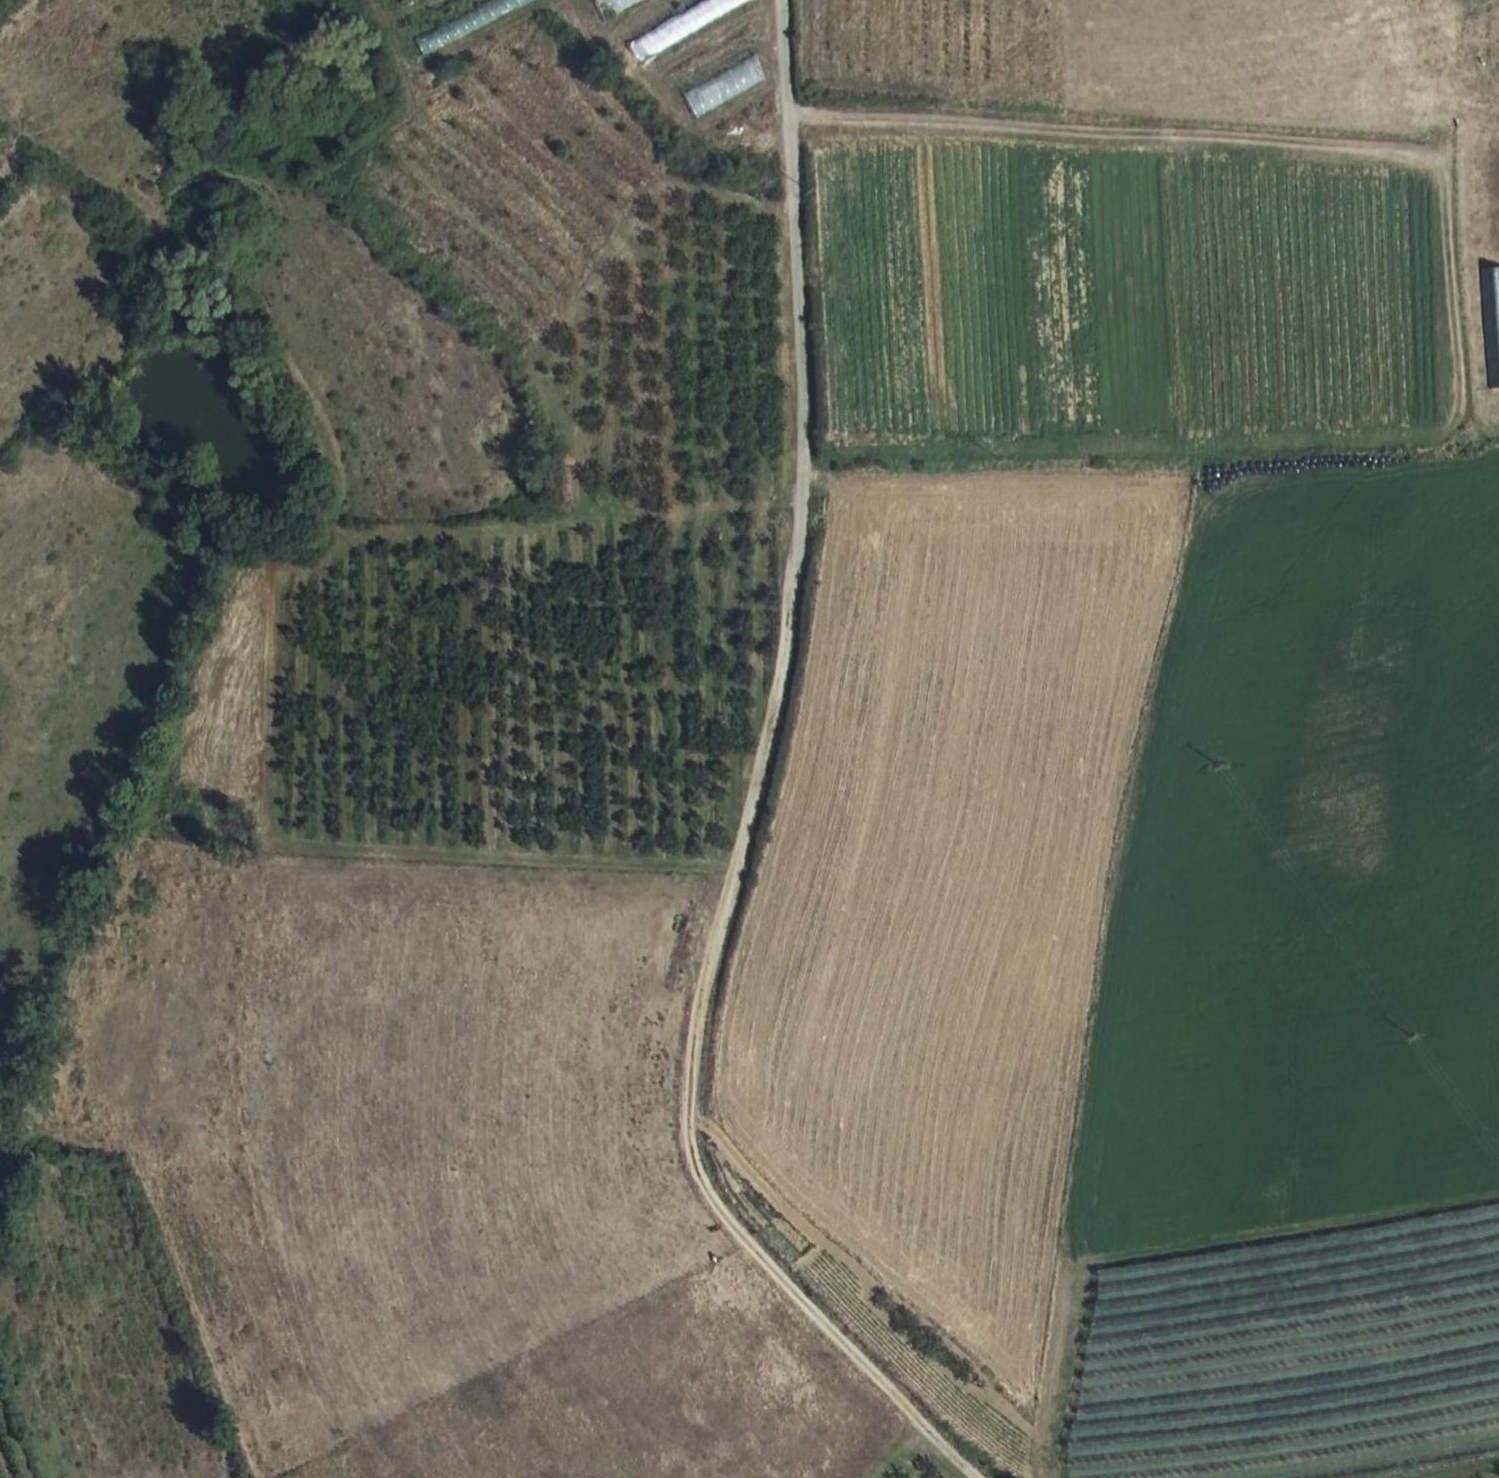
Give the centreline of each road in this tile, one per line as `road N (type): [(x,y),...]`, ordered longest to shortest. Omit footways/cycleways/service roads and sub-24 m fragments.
road 1 (unclassified): [(781,0),(809,464),(741,870),(700,1005),(690,1133),(703,1184),(743,1239),(979,1477)]
road 2 (track): [(788,113),(1408,153),(1439,173),(1458,413)]

